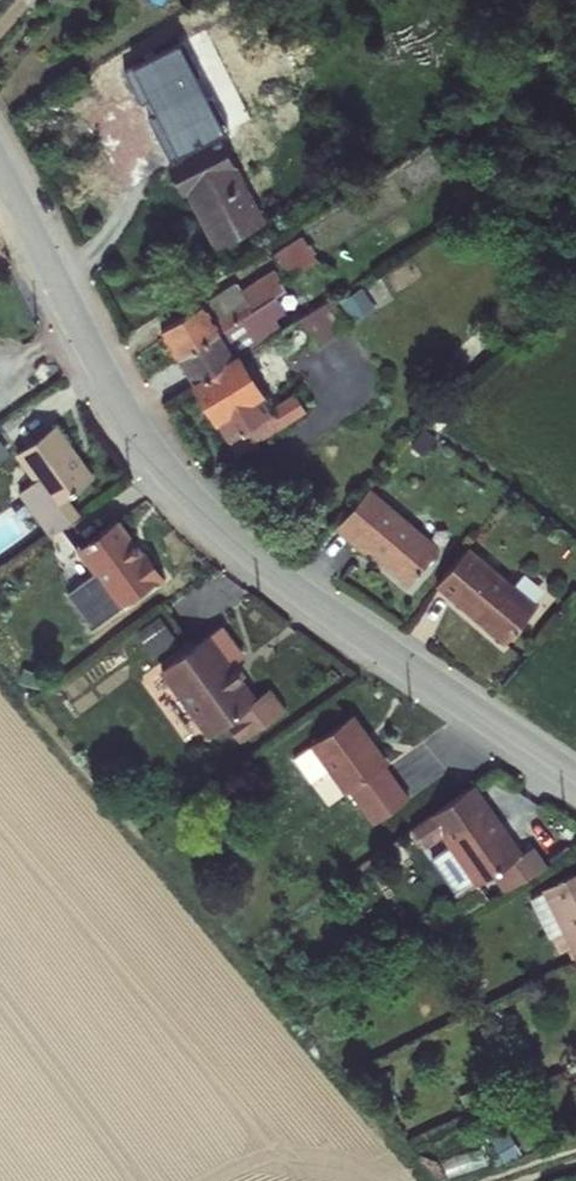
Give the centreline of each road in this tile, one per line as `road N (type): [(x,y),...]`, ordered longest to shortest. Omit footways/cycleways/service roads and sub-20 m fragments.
road 1 (tertiary): [(575,781),(311,602),(204,511),(128,419),(0,169)]

